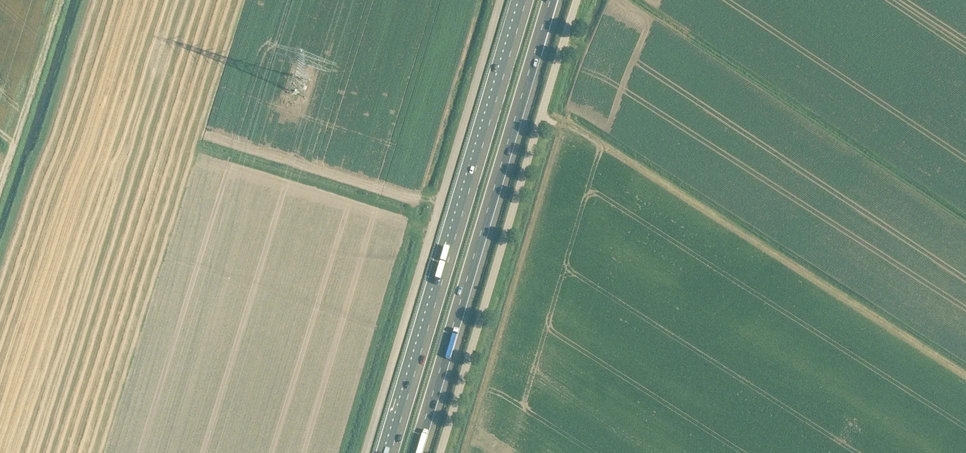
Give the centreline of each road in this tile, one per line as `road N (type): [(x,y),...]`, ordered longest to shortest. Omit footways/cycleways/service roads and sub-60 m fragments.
road 1 (motorway): [(415,452),(551,0)]
road 2 (unclassified): [(441,452),(577,0)]
road 3 (motorway): [(526,0),(391,452)]
road 4 (unclassified): [(366,452),(500,0)]
road 5 (track): [(0,177),(58,0)]

